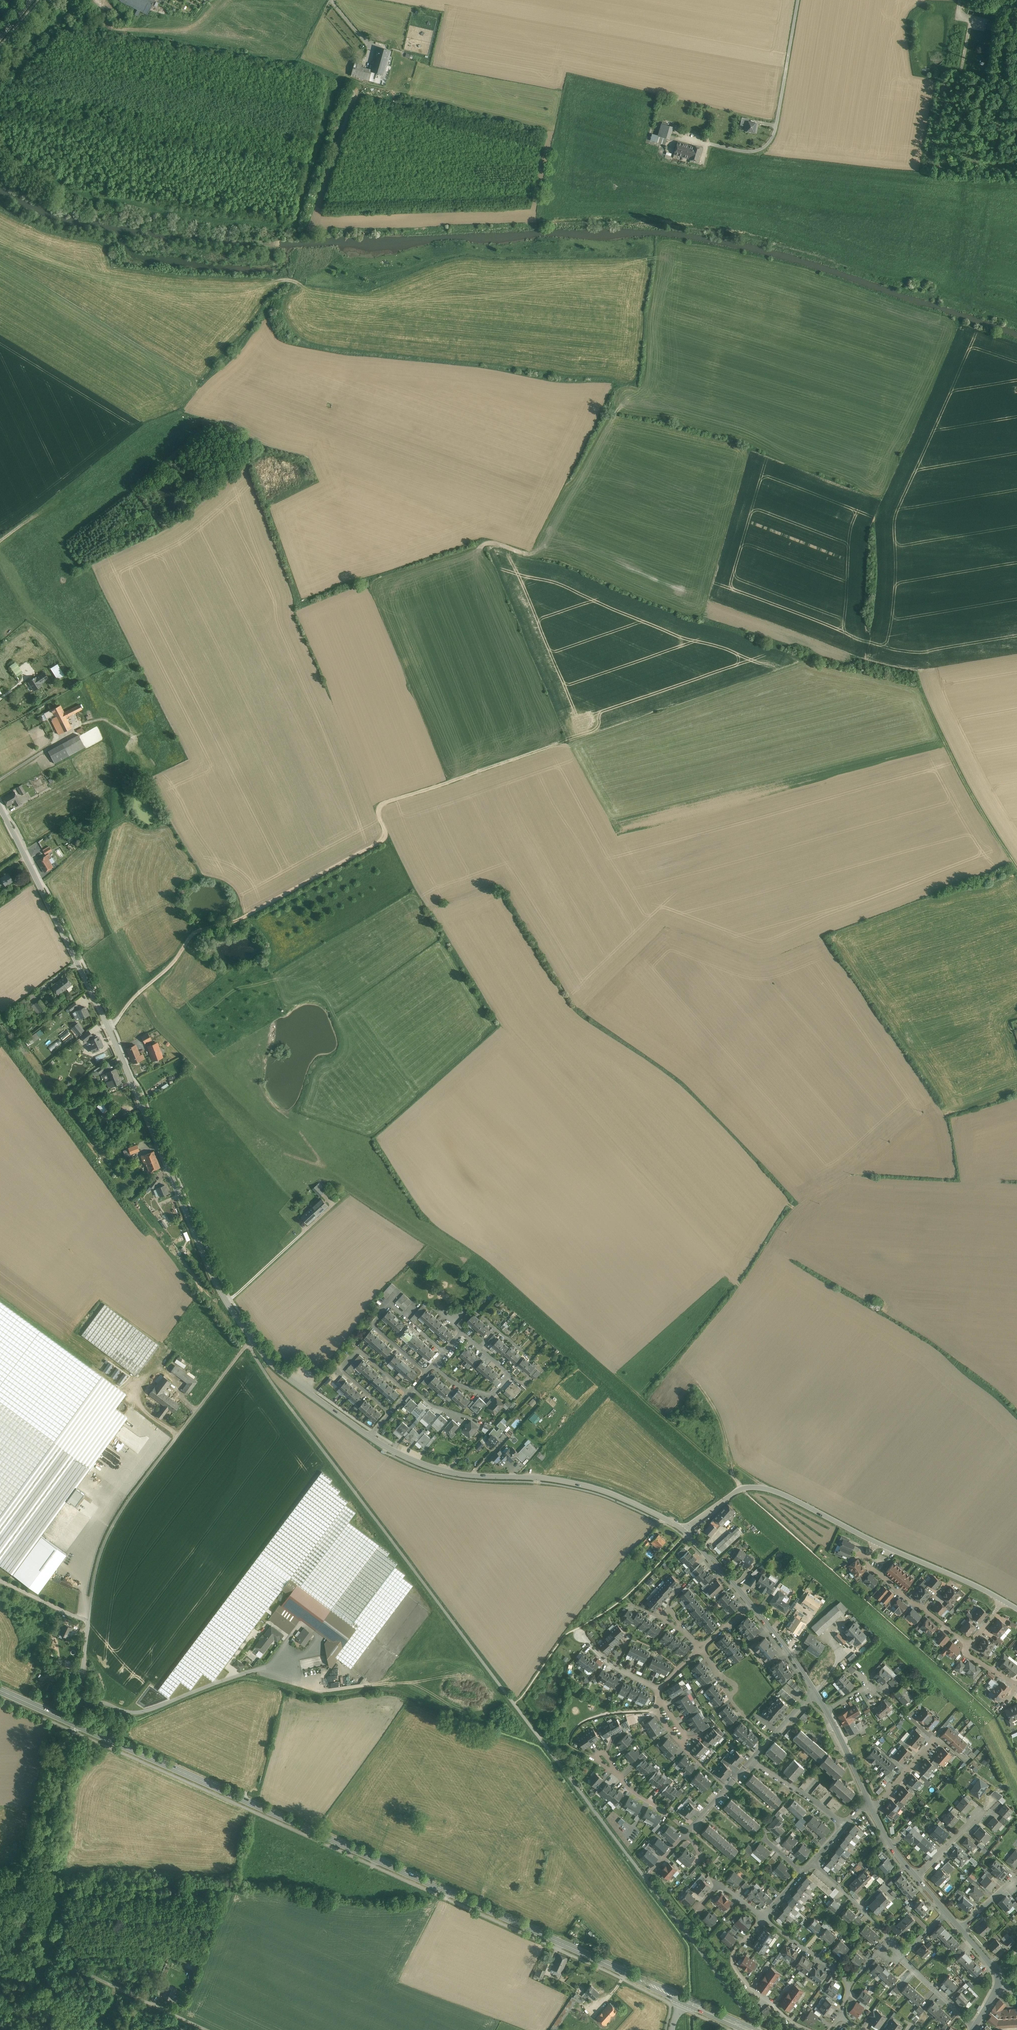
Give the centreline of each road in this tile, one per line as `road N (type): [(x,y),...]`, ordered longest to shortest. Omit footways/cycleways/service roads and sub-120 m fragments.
road 1 (track): [(108,1027),(197,933),(383,839),(377,807),(772,674)]
road 2 (tertiary): [(0,807),(107,1024),(223,1295),(272,1364),(370,1437)]
road 3 (primary): [(77,1725),(684,2000)]
road 4 (track): [(248,1344),(105,1546),(77,1725)]
road 5 (tertiary): [(370,1437),(445,1471),(606,1491),(684,1529)]
road 6 (track): [(0,540),(183,413),(216,375)]
road 7 (unclassified): [(77,1725),(29,1912),(0,1937)]
road 8 (unclassified): [(0,1956),(80,1972),(208,2029)]
road 9 (residential): [(684,1529),(754,1487),(782,1493),(876,1544)]
road 10 (track): [(914,683),(1016,872)]
road 11 (residential): [(426,1373),(373,1325),(390,1305),(446,1353)]
road 12 (residential): [(764,1918),(736,1949),(735,1968),(809,2029)]
road 13 (residential): [(390,1413),(342,1371),(359,1351),(408,1393)]
road 14 (residential): [(876,1544),(1003,1600)]
road 15 (residential): [(480,1348),(511,1376),(493,1397),(453,1383),(435,1367)]

